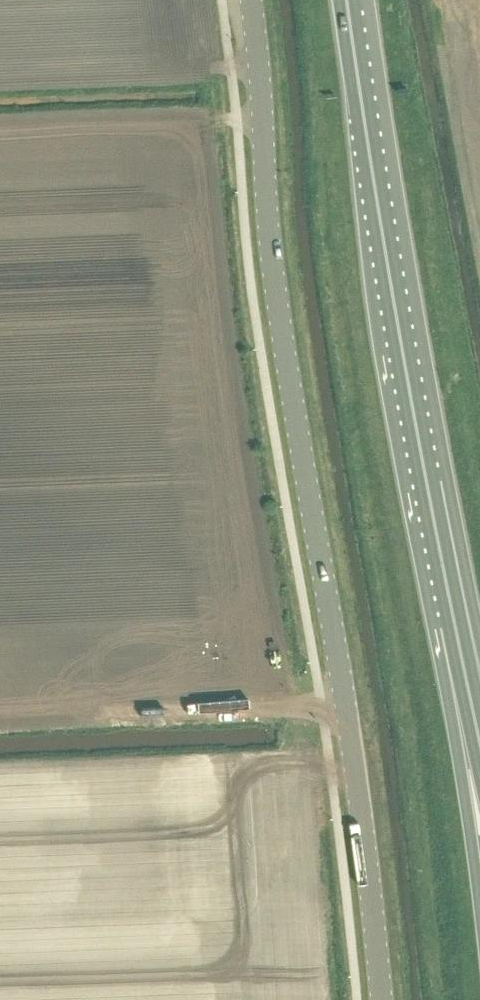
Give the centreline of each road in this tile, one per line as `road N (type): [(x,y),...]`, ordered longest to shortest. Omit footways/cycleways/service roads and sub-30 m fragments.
road 1 (unclassified): [(380,999),(344,704),(270,248),(250,0)]
road 2 (trunk): [(478,736),(410,398),(346,0)]
road 3 (trunk): [(479,785),(470,836),(479,913)]

